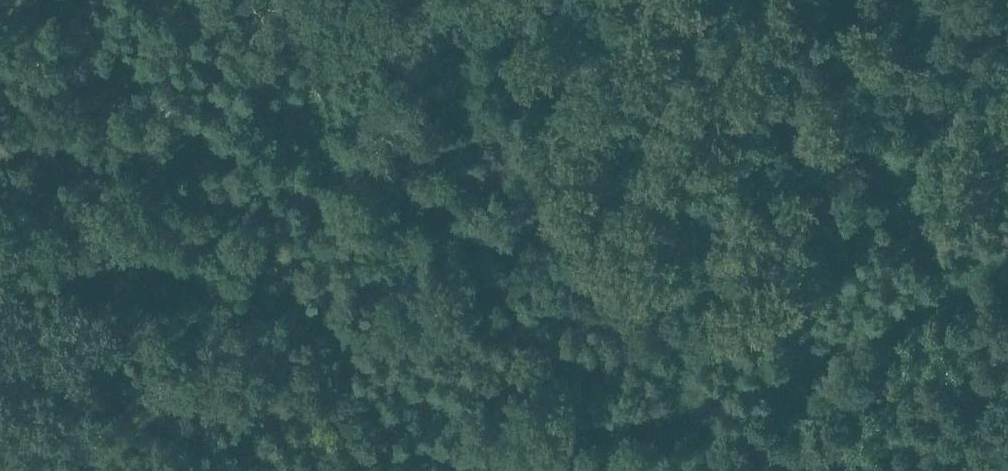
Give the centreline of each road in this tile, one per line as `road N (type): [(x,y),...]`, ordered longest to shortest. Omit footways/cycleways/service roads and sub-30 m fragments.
road 1 (track): [(488,470),(594,429),(722,393),(899,317),(1007,247)]

